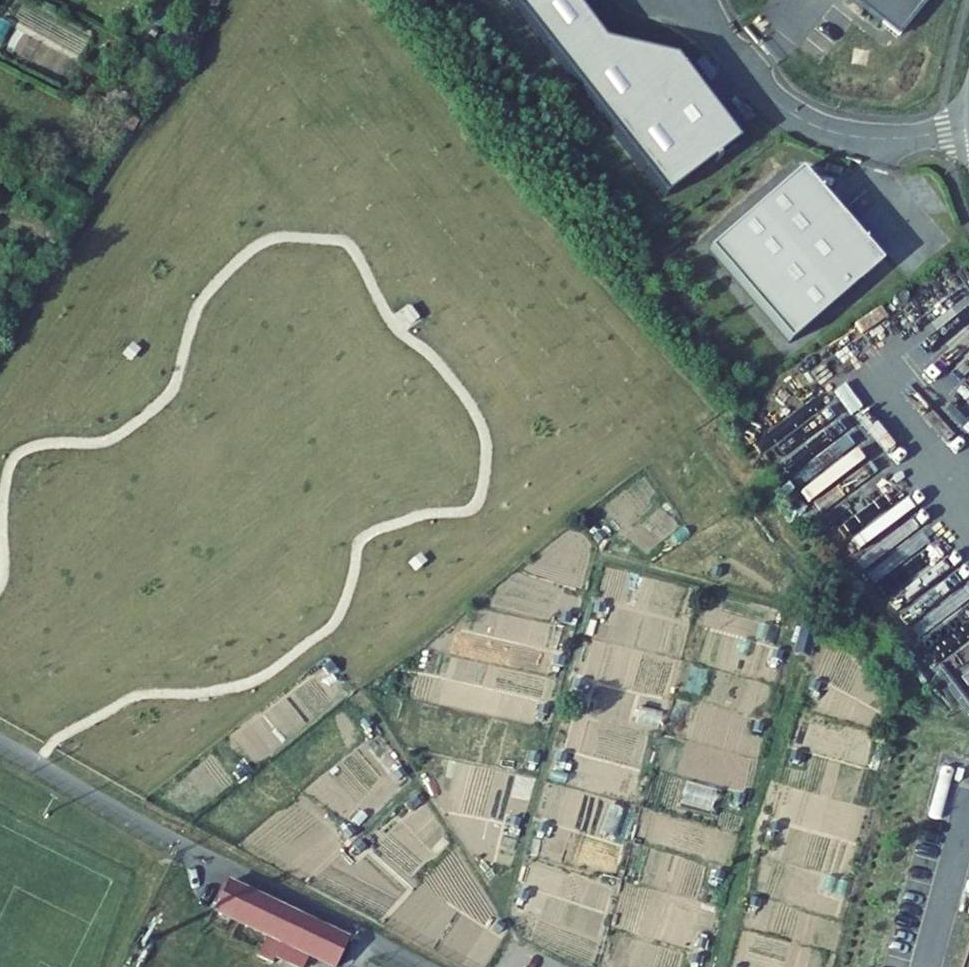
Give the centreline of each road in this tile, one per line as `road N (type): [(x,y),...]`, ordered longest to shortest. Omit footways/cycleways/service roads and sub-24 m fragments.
road 1 (unclassified): [(421,966),(0,742)]

